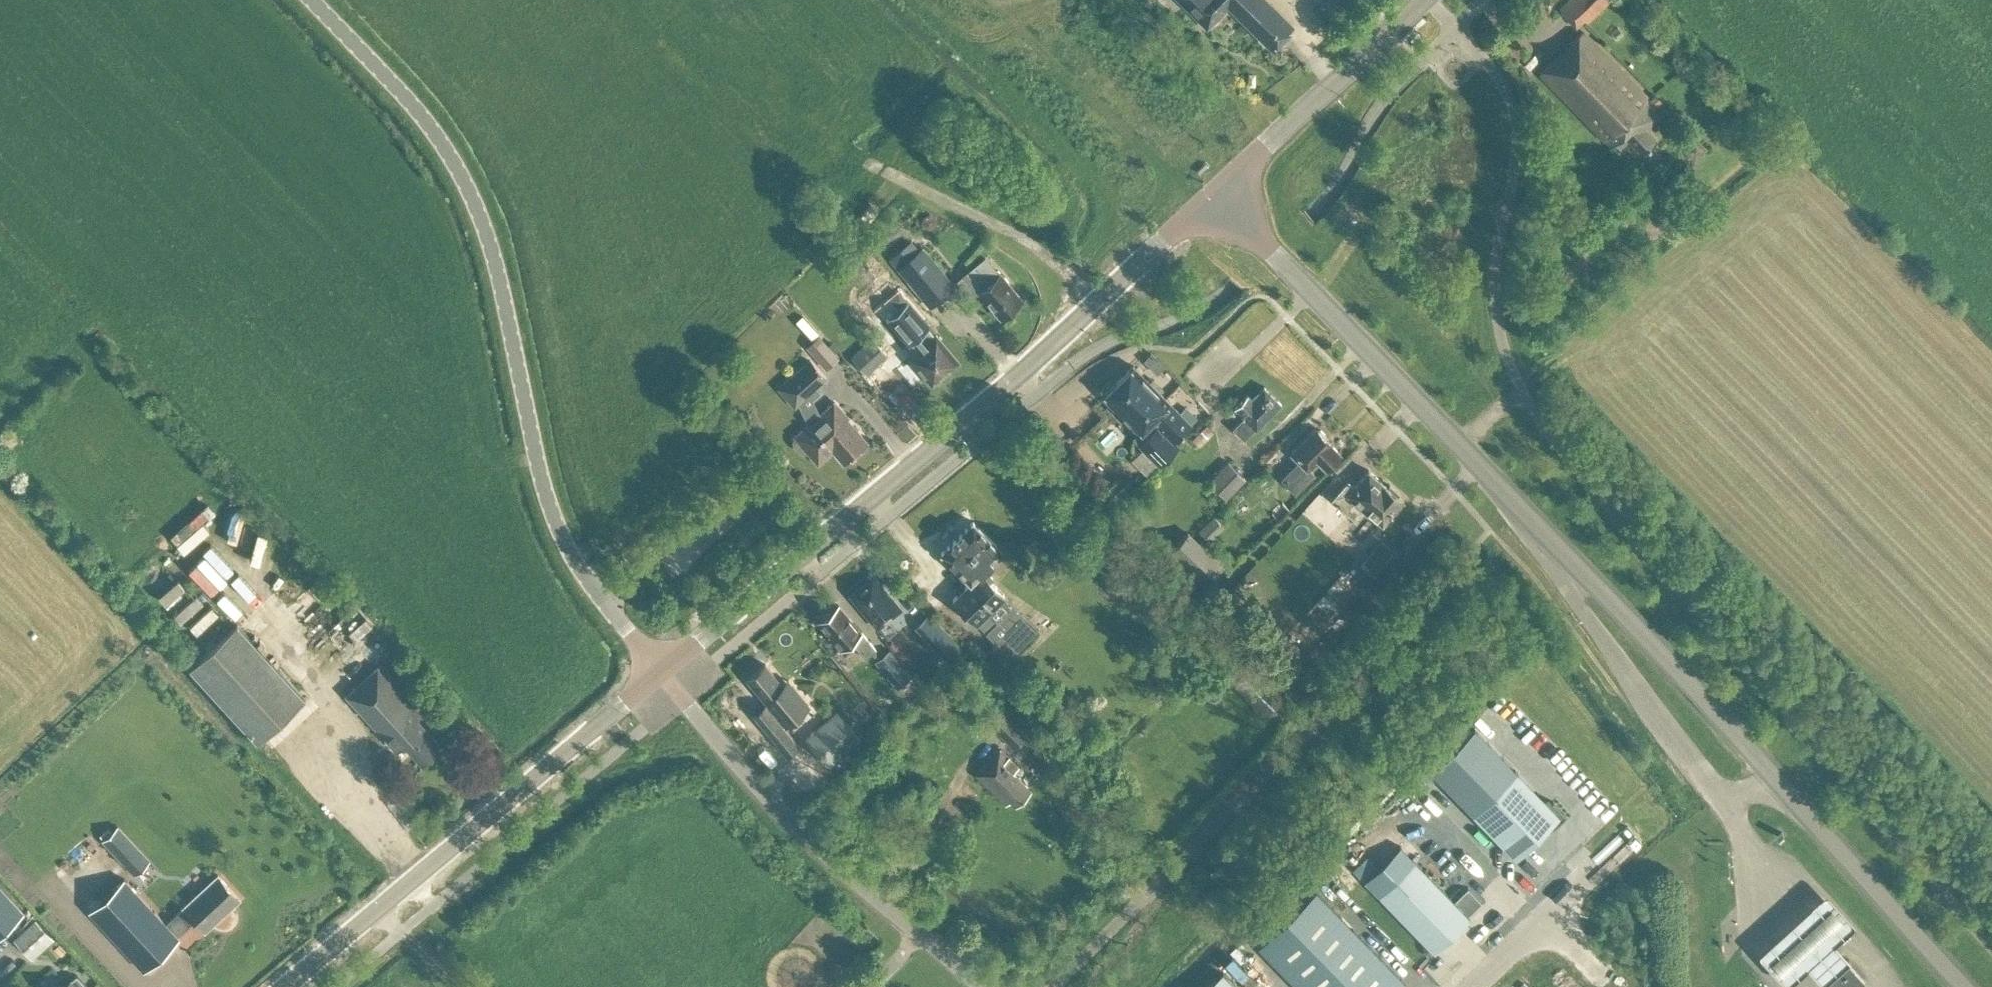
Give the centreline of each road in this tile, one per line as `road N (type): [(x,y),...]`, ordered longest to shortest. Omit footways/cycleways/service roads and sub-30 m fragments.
road 1 (tertiary): [(1969,986),(1519,500),(1217,195)]
road 2 (unclassified): [(660,670),(582,573),(552,514),(500,278),(466,185),(411,101),(313,0)]
road 3 (tertiary): [(660,670),(1078,326),(1217,195)]
road 4 (tertiary): [(283,986),(660,670)]
road 5 (unclassified): [(984,986),(762,790),(660,670)]
road 6 (tertiary): [(1217,195),(1420,0)]
road 7 (unclassified): [(1476,986),(1630,837)]
road 8 (track): [(924,0),(978,33),(1004,31),(1051,0)]

